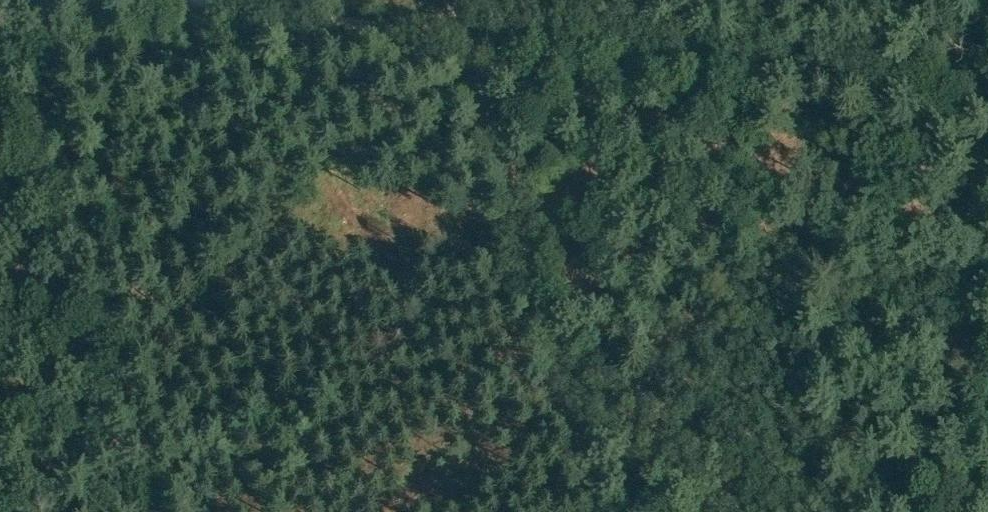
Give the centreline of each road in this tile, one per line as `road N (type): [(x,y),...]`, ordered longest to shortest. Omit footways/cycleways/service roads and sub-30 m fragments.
road 1 (track): [(458,26),(586,511)]
road 2 (track): [(458,26),(725,56)]
road 3 (track): [(725,56),(987,85)]
road 4 (track): [(201,0),(458,26)]

